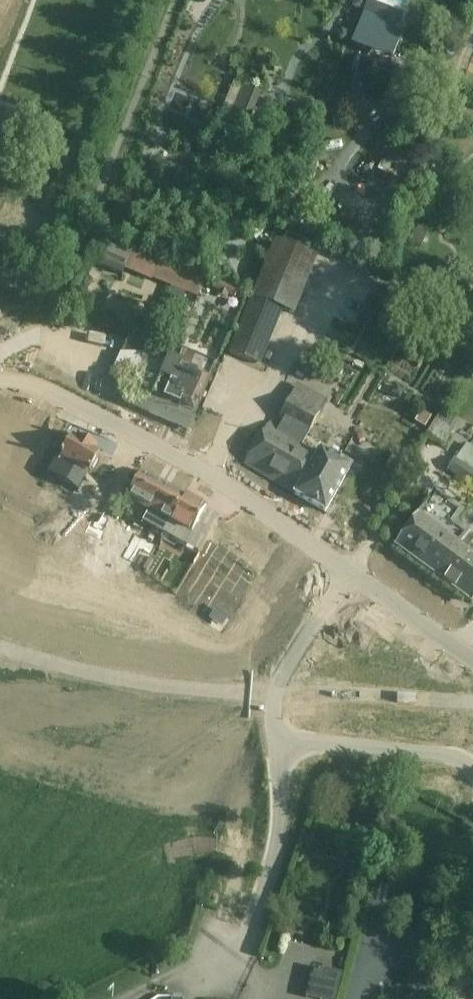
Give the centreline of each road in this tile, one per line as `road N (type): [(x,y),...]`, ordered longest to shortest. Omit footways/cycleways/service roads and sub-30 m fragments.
road 1 (unclassified): [(349,571),(203,467),(31,385),(0,380)]
road 2 (residential): [(276,751),(273,707),(283,676),(349,571)]
road 3 (residential): [(472,766),(376,752),(276,751)]
road 4 (residential): [(260,930),(278,837),(276,751)]
road 5 (unclassified): [(349,571),(472,660)]
road 6 (residential): [(462,998),(472,872)]

